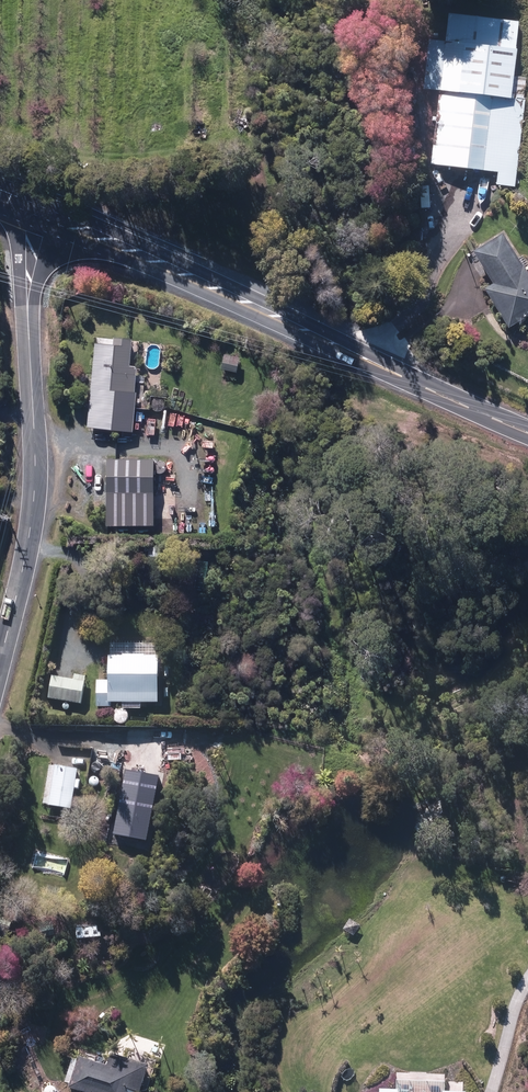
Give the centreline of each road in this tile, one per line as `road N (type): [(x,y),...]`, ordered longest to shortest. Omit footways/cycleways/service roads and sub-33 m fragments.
road 1 (secondary): [(31,213),(527,428)]
road 2 (unclassified): [(0,656),(26,556),(34,485),(25,230),(31,213)]

